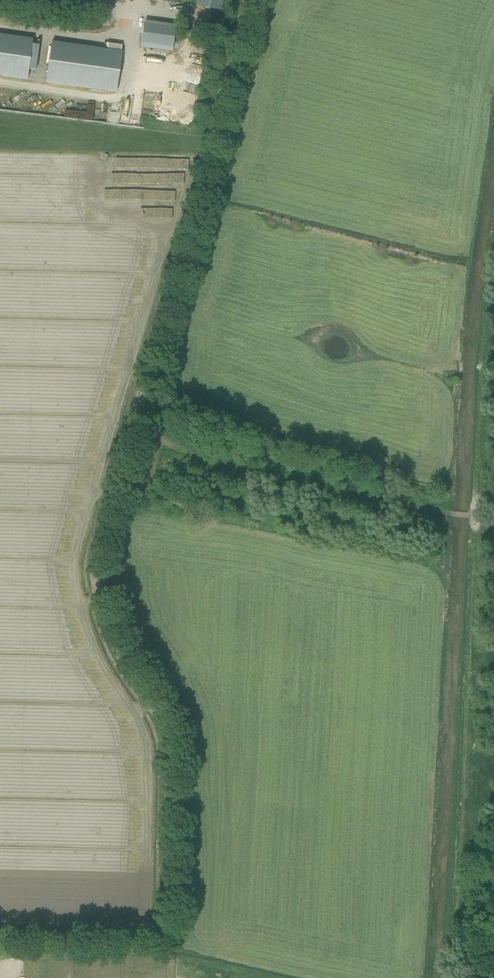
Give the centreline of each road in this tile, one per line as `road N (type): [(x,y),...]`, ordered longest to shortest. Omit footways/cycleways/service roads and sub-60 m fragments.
road 1 (track): [(133,413),(92,567),(112,644),(154,710),(166,747),(161,930),(150,940),(0,936)]
road 2 (track): [(451,977),(475,516)]
road 3 (track): [(246,0),(133,413)]
road 4 (track): [(133,413),(174,455),(219,472),(475,516)]

